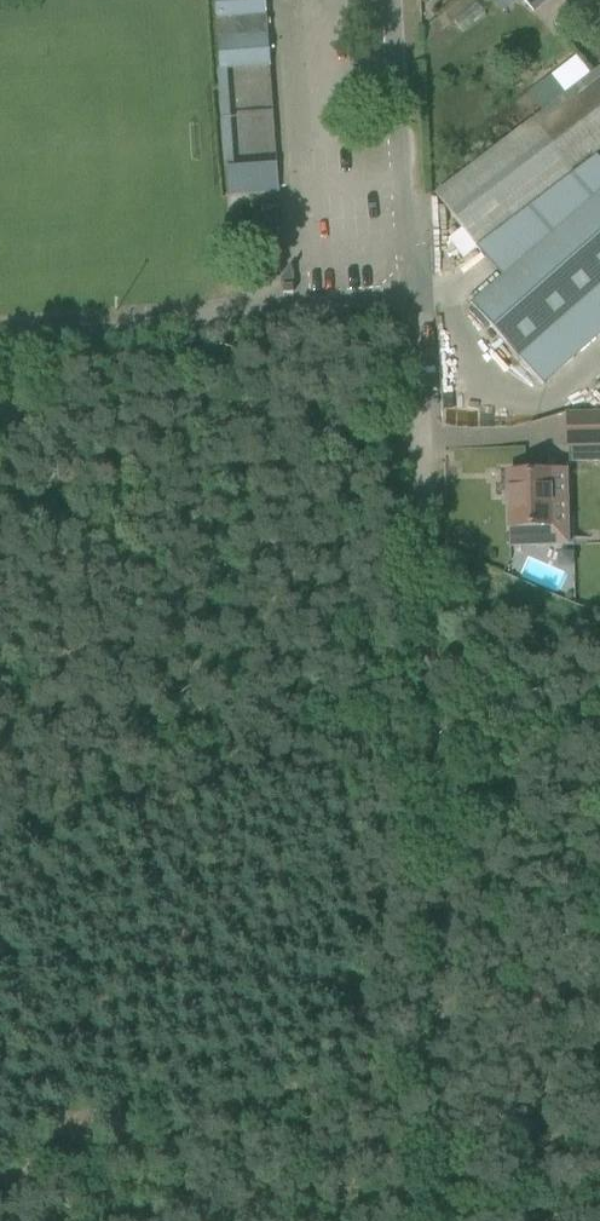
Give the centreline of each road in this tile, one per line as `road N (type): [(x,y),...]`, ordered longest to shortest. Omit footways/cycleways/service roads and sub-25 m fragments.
road 1 (track): [(430,754),(448,1220)]
road 2 (track): [(430,754),(418,312)]
road 3 (unclassified): [(418,312),(398,0)]

